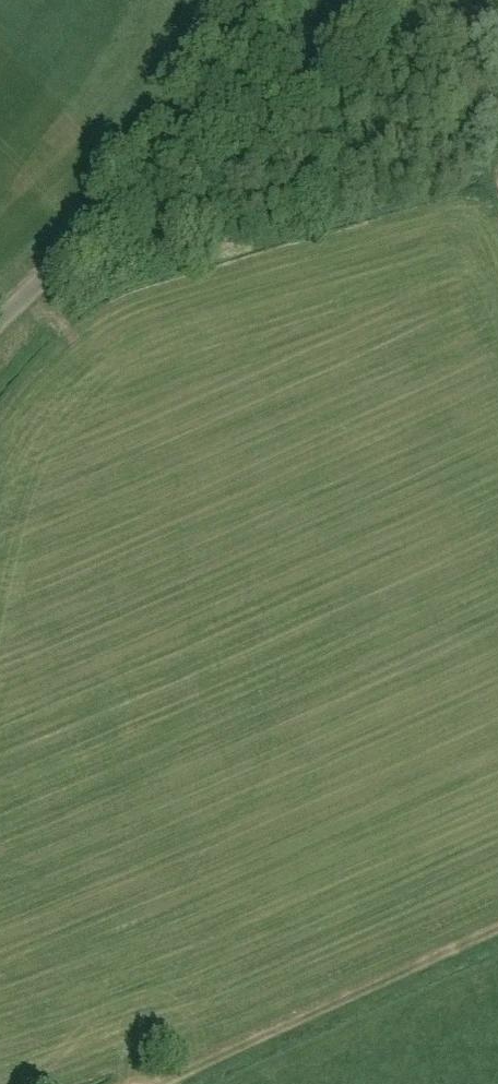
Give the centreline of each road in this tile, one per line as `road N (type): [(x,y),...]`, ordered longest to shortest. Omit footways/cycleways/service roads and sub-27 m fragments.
road 1 (unclassified): [(0,323),(173,154),(255,0)]
road 2 (track): [(143,1083),(497,927)]

